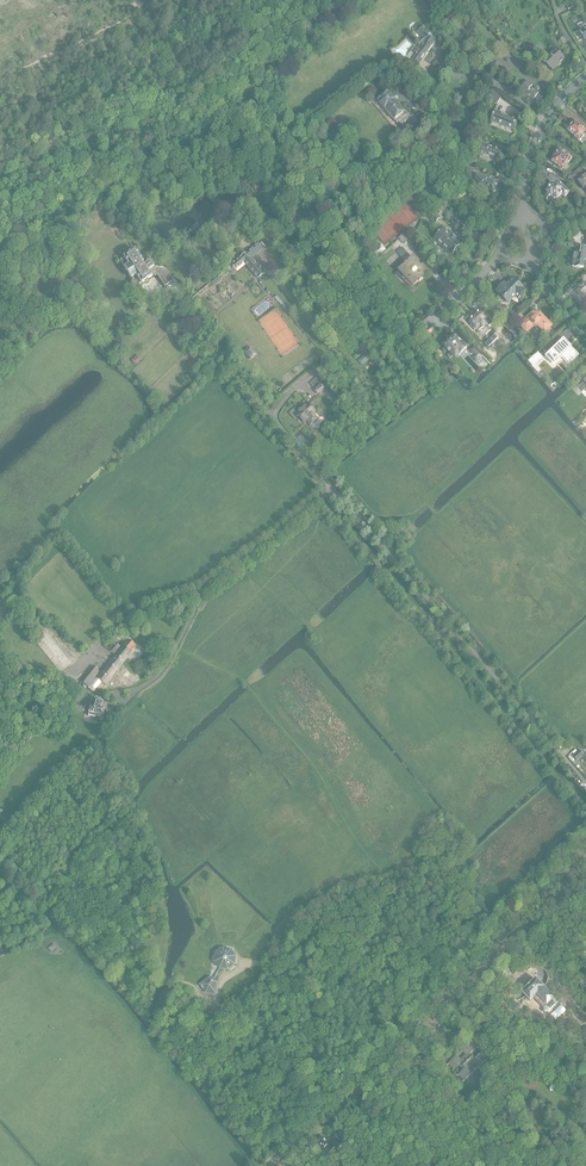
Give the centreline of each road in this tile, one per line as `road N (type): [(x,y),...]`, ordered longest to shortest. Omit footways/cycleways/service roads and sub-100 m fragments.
road 1 (track): [(333,510),(192,653),(244,681),(315,765),(373,870),(402,868),(417,838),(455,870),(558,777)]
road 2 (residential): [(585,844),(269,1165)]
road 3 (track): [(357,213),(268,117),(263,74),(278,67),(278,35),(291,12),(249,18),(190,0)]
road 4 (track): [(333,510),(558,777)]
road 5 (track): [(585,529),(512,447),(438,515),(427,503),(353,480),(334,487)]
road 6 (residential): [(522,208),(545,121),(585,76)]
road 7 (track): [(346,230),(377,204),(384,168),(446,131)]
road 8 (track): [(243,345),(201,297),(229,273),(244,292)]
road 9 (track): [(504,709),(585,624)]

